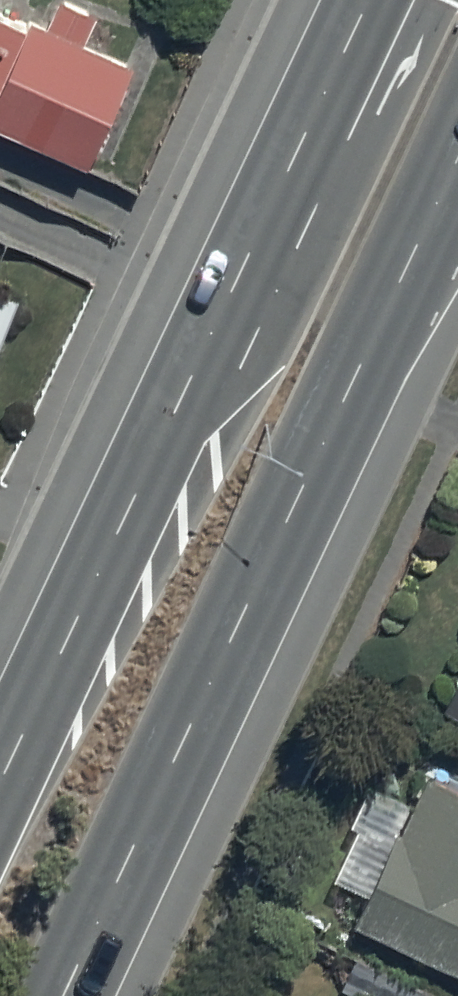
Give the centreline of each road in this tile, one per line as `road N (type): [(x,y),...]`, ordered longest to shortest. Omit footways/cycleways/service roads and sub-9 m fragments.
road 1 (secondary): [(457,156),(64,995)]
road 2 (secondary): [(0,754),(358,0)]

